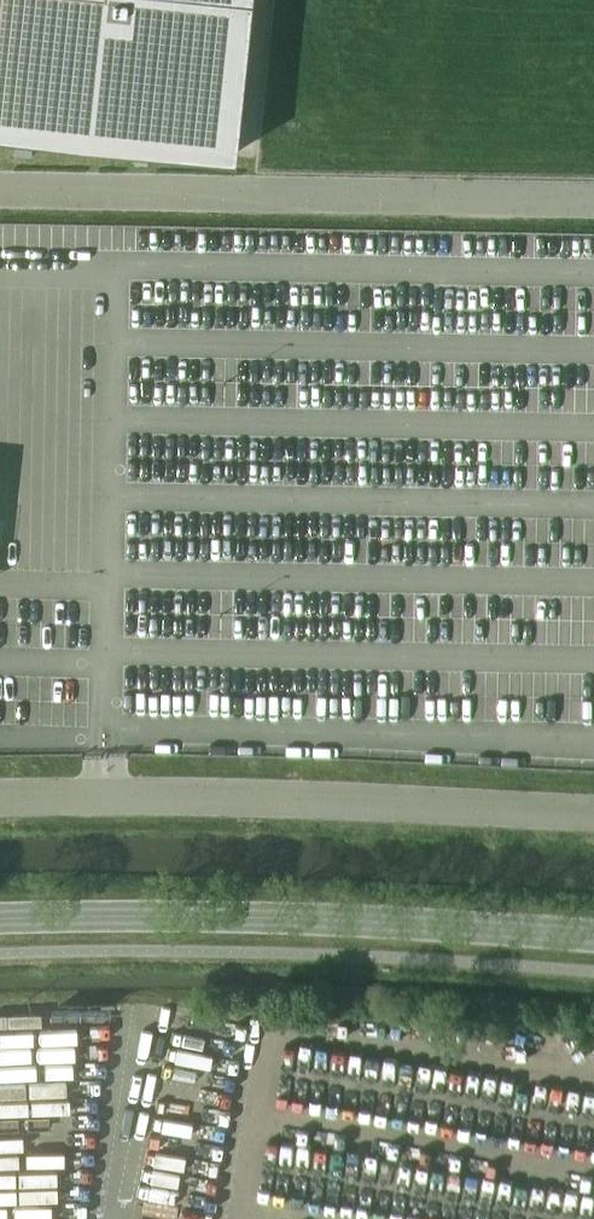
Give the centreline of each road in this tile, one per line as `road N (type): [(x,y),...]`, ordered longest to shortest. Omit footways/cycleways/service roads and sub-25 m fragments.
road 1 (unclassified): [(0,796),(363,796),(593,811)]
road 2 (secondary): [(0,927),(154,922),(593,936)]
road 3 (unclassified): [(593,202),(0,191)]

